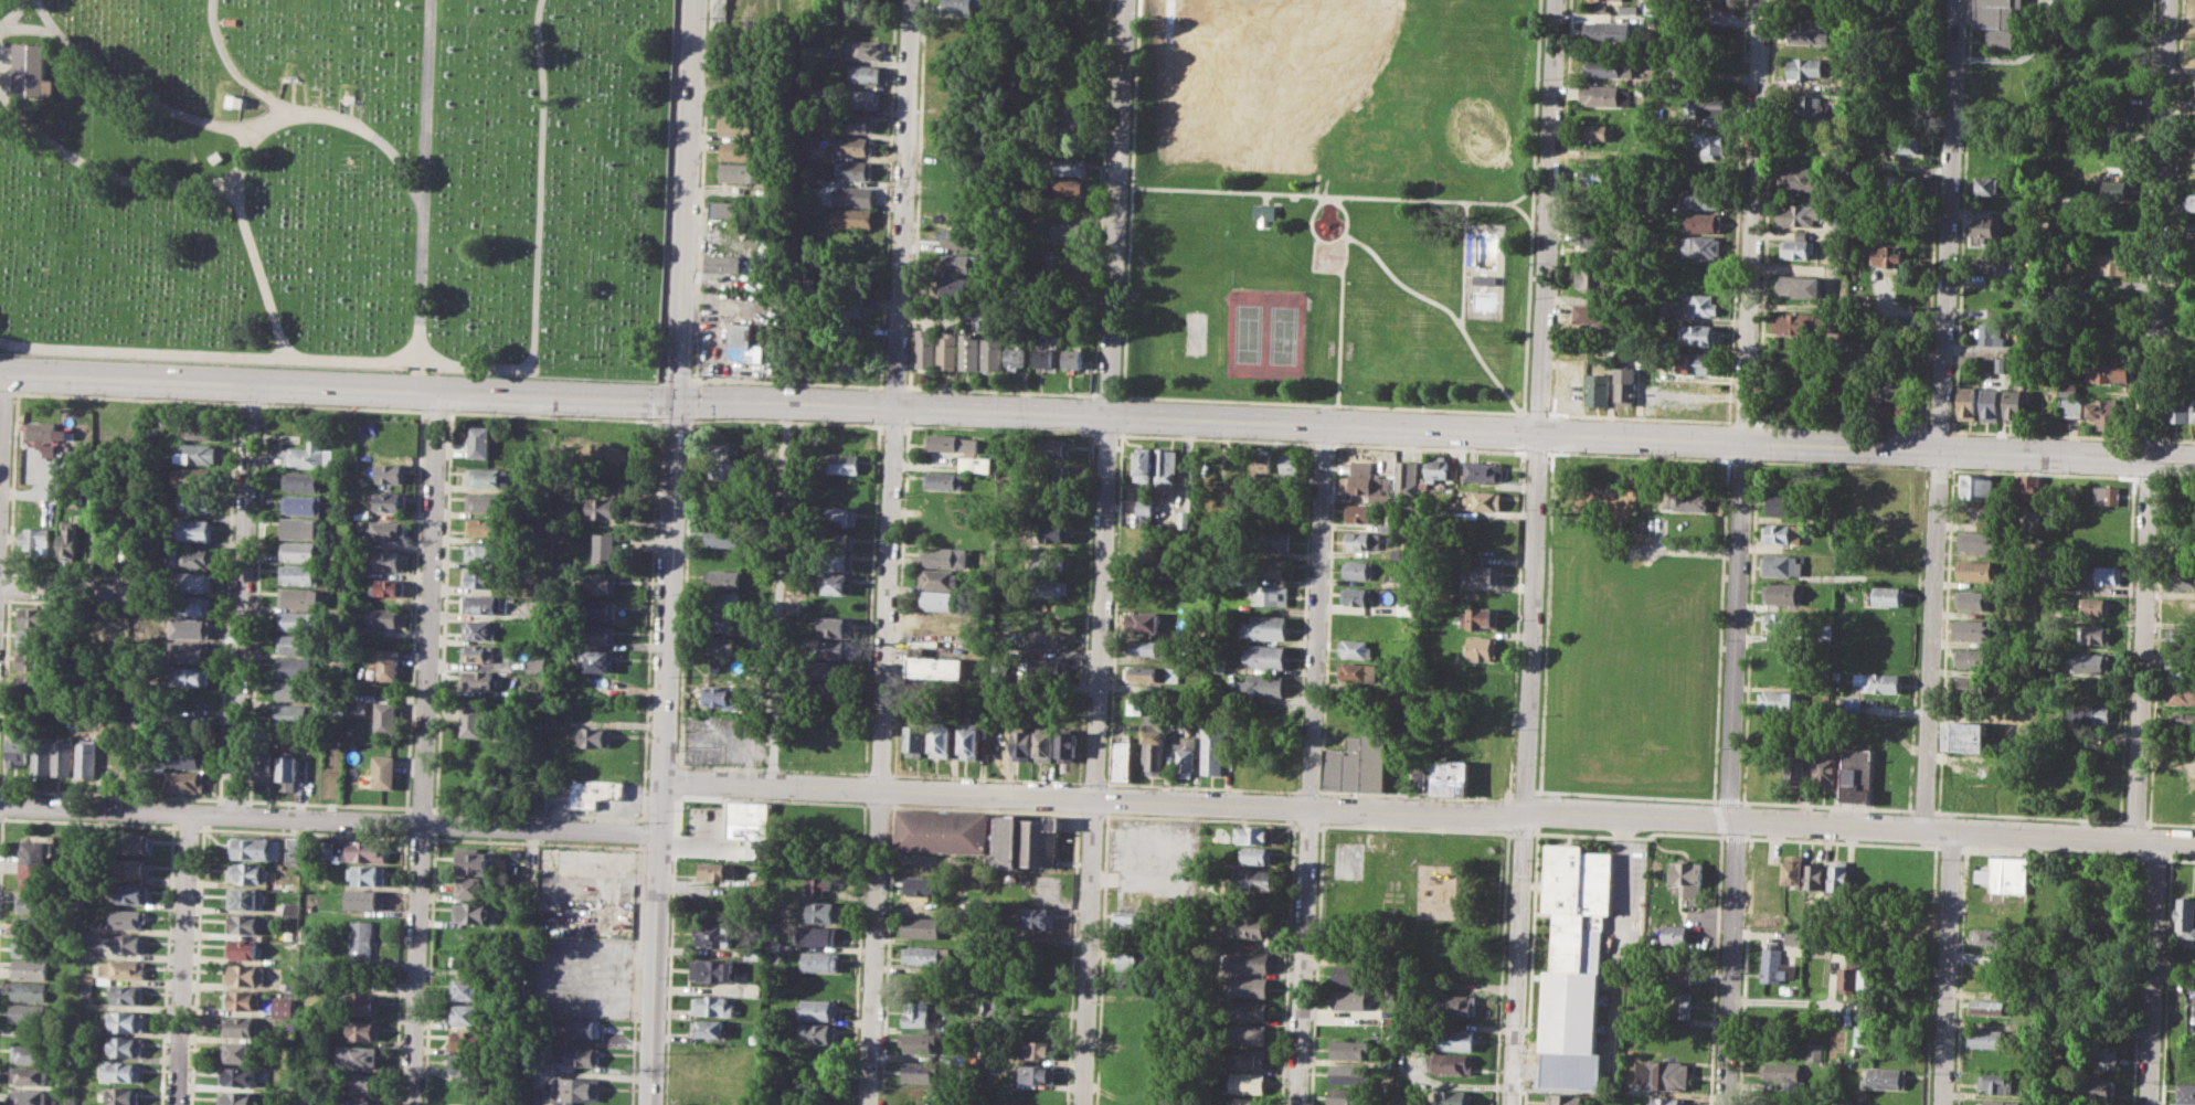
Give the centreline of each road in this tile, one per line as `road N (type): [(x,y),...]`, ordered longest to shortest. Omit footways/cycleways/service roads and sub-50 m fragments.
road 1 (secondary): [(0,367),(2194,460)]
road 2 (residential): [(662,779),(1924,829)]
road 3 (residential): [(912,0),(867,1104)]
road 4 (residential): [(1126,0),(1082,1104)]
road 5 (residential): [(1555,0),(1511,1104)]
road 6 (tertiary): [(690,0),(649,1104)]
road 7 (residential): [(1762,0),(1726,1104)]
road 8 (residential): [(2168,0),(2135,839)]
road 9 (residential): [(1956,0),(1924,829)]
road 10 (residential): [(437,385),(410,1104)]
road 11 (residential): [(1324,423),(1298,1104)]
road 12 (residential): [(253,379),(234,815)]
road 13 (residential): [(234,815),(660,832)]
road 14 (residential): [(179,1104),(192,812)]
road 15 (residential): [(1953,831),(1946,1104)]
road 16 (residential): [(2157,840),(2150,1104)]
road 17 (residential): [(0,805),(192,812)]
road 18 (residential): [(1953,831),(2135,839)]
road 19 (residential): [(0,585),(129,591)]
road 20 (residential): [(4,368),(0,489)]

